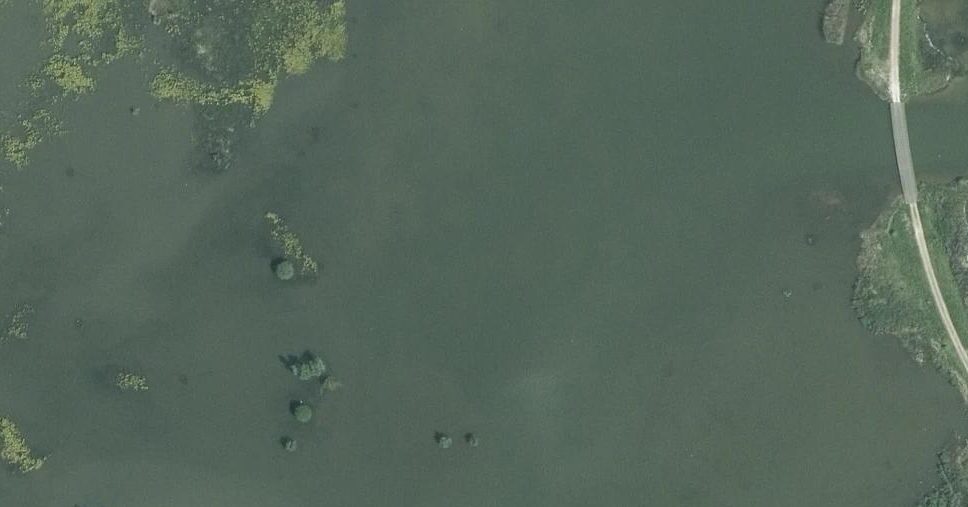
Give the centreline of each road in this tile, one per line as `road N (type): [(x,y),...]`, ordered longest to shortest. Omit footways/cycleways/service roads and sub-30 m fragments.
road 1 (track): [(900,0),(896,106),(906,174),(934,284),(967,364)]

